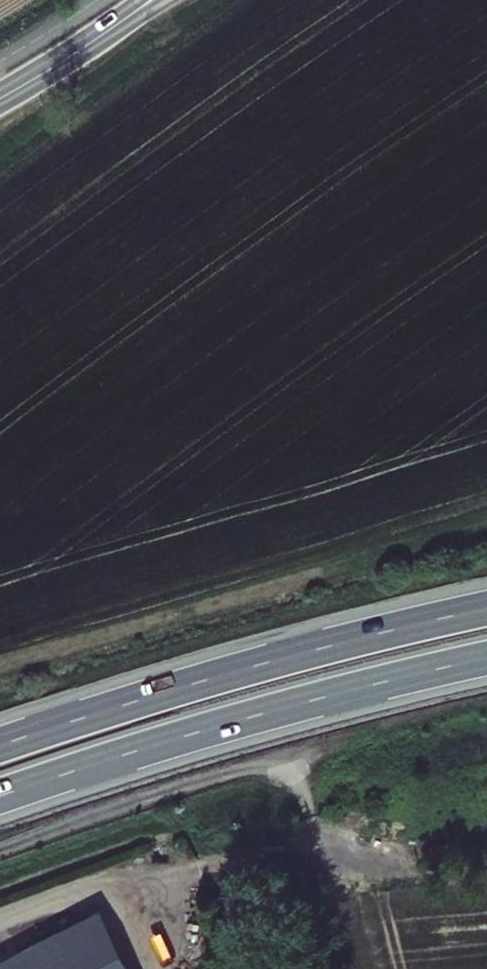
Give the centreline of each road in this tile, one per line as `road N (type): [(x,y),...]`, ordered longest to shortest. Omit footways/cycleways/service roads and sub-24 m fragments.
road 1 (trunk): [(0,796),(253,717),(486,658)]
road 2 (trunk): [(486,609),(182,686),(0,743)]
road 3 (secondary): [(152,0),(0,98)]

